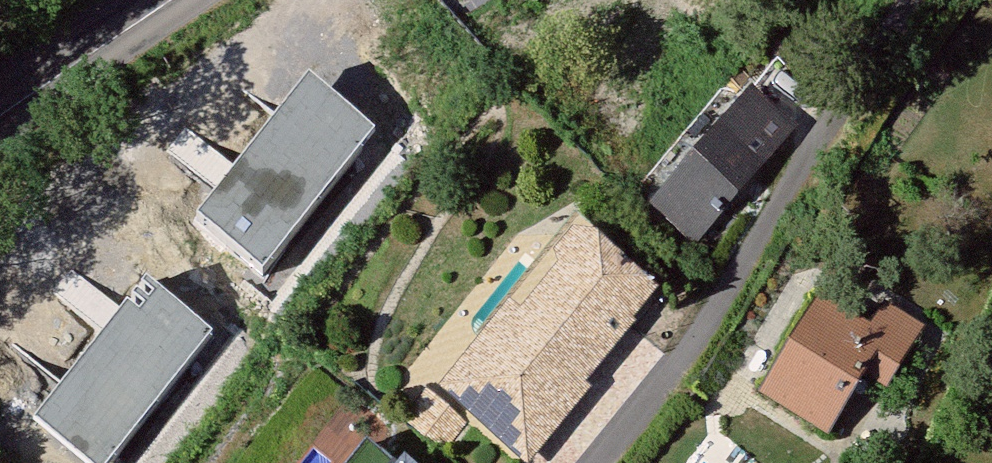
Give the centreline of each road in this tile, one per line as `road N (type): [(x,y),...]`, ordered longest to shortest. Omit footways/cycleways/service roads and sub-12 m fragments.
road 1 (secondary): [(185,0),(0,126)]

